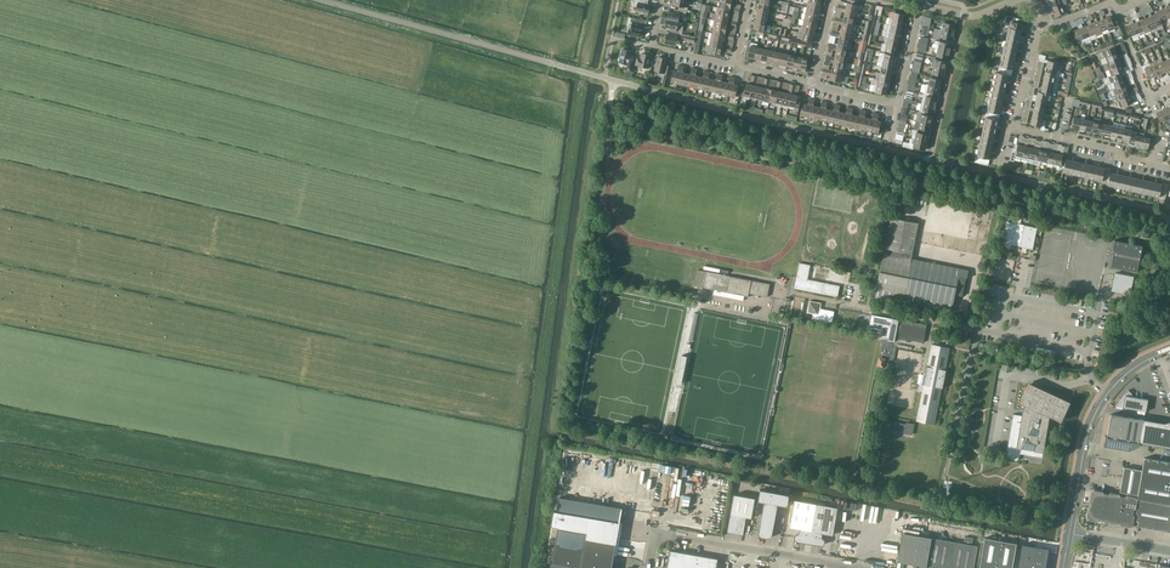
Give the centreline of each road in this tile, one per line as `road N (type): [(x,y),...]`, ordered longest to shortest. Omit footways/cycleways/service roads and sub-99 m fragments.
road 1 (unclassified): [(1169,220),(319,0)]
road 2 (unclassified): [(648,567),(654,542),(672,535),(859,567)]
road 3 (unclassified): [(1070,534),(1099,407),(1125,376),(1169,350)]
road 4 (residential): [(1153,164),(1018,124)]

